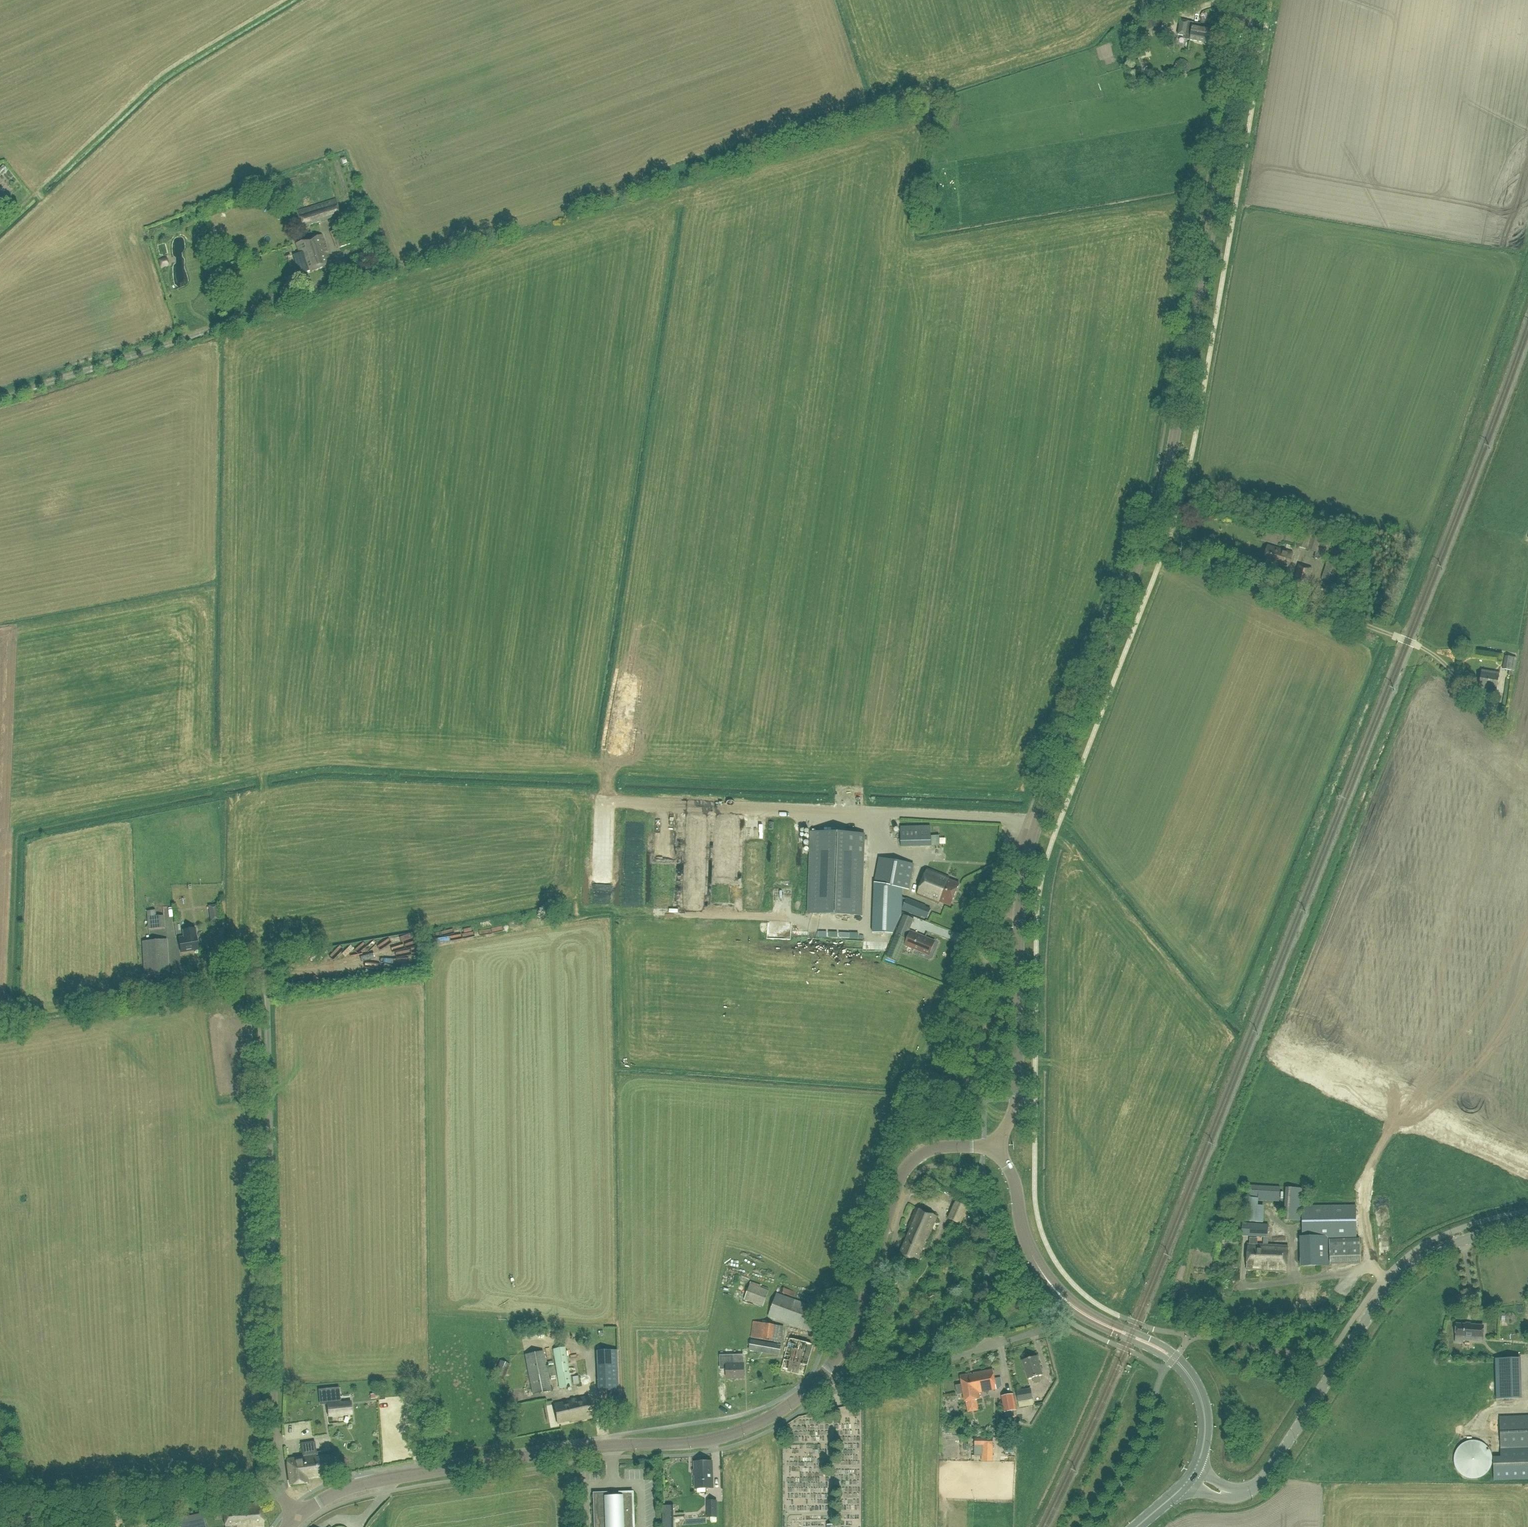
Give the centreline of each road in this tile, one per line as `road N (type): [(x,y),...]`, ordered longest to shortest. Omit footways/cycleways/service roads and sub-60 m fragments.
road 1 (secondary): [(998,1146),(1018,1101),(1020,915),(1033,834),(1165,479),(1251,0)]
road 2 (unclassified): [(297,1518),(337,1491),(377,1480),(736,1434),(814,1386)]
road 3 (unclassified): [(282,1496),(272,1393),(264,975)]
road 4 (tertiary): [(1192,1476),(1228,1493),(1250,1491),(1281,1457),(1390,1286),(1468,1237),(1527,1222)]
road 5 (secondary): [(1192,1476),(1206,1433),(1196,1387),(1173,1359),(1080,1313),(1044,1278),(998,1146)]
road 6 (unclassified): [(814,1386),(864,1299),(904,1165),(940,1147),(998,1146)]
road 7 (unclassified): [(282,1496),(254,1490),(71,1502),(13,1526)]
road 8 (residential): [(814,1386),(824,1392),(867,1382),(1038,1331)]

